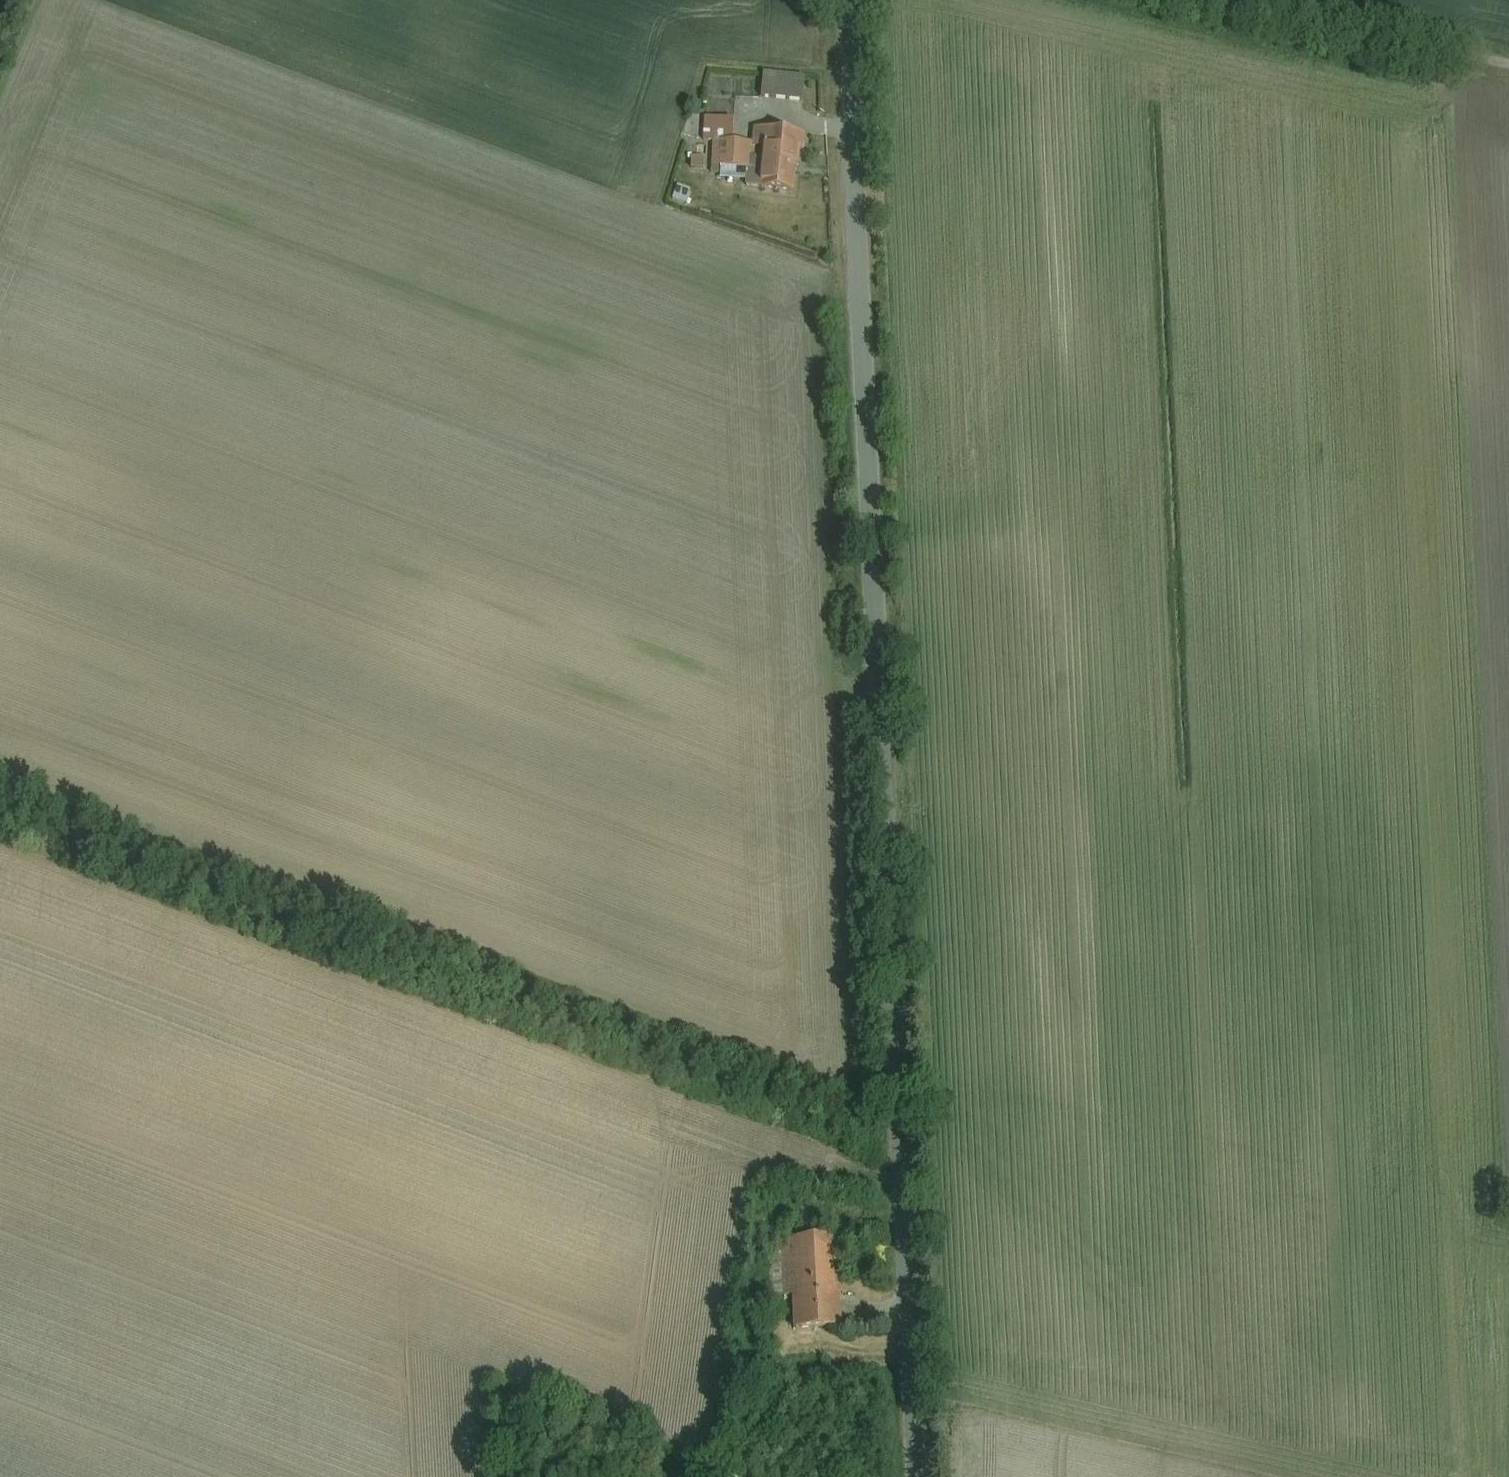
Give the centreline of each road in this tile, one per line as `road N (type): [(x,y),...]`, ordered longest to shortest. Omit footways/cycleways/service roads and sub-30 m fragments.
road 1 (unclassified): [(918,1476),(858,0)]
road 2 (track): [(1253,0),(1508,63)]

